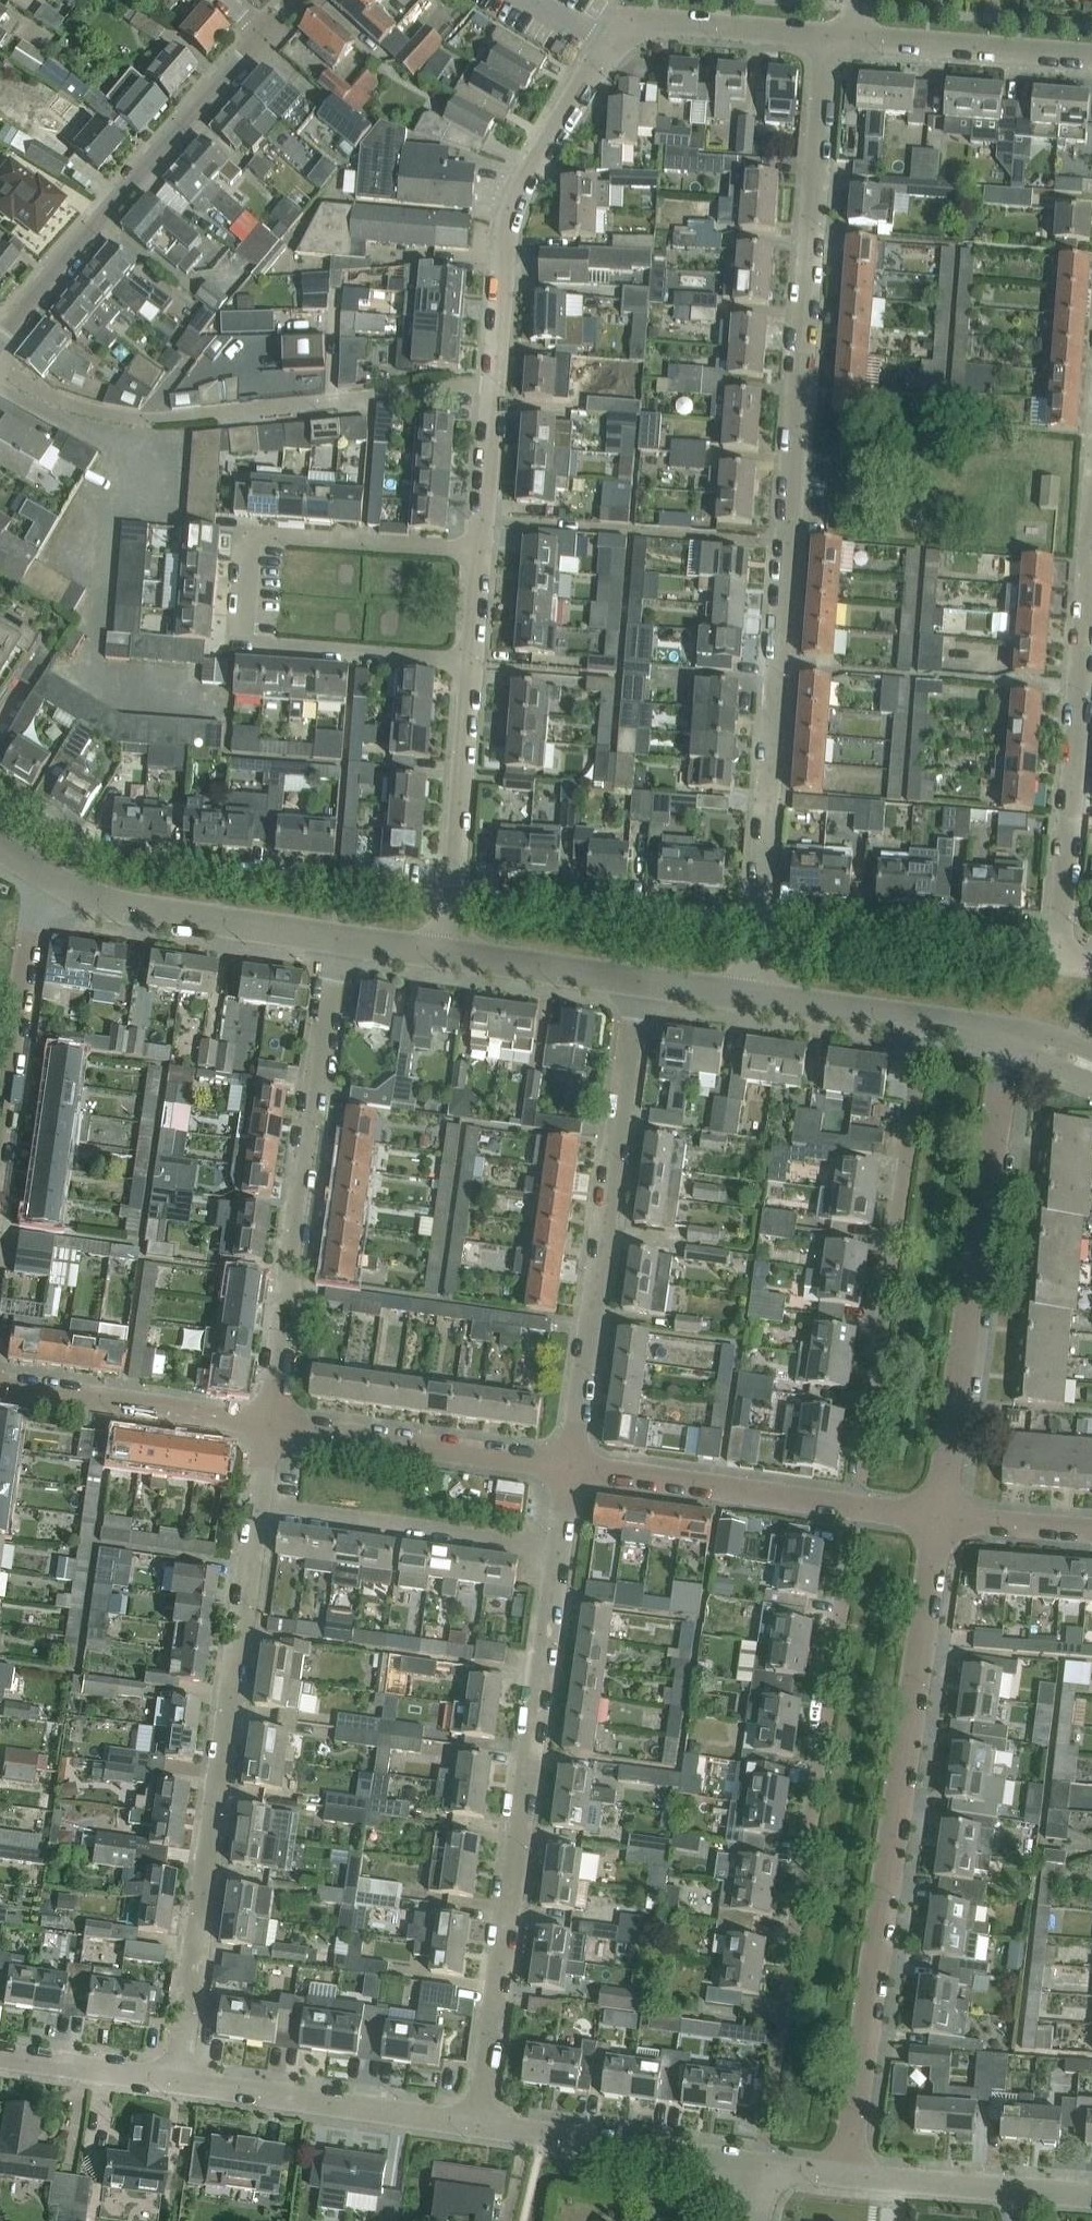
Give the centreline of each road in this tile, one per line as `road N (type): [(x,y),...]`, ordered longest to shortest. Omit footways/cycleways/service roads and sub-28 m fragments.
road 1 (residential): [(760,925),(825,36)]
road 2 (residential): [(480,551),(508,236),(535,167),(611,49),(641,26),(825,36)]
road 3 (residential): [(765,2169),(855,1504)]
road 4 (tertiary): [(850,2179),(938,1515)]
road 5 (residential): [(480,2132),(561,1549)]
road 6 (residential): [(176,2086),(258,1506)]
road 7 (residential): [(480,551),(247,533),(238,647),(471,665)]
road 8 (residential): [(269,1424),(337,939)]
road 9 (residential): [(855,1504),(926,1022)]
road 10 (residential): [(570,1466),(639,984)]
road 11 (tertiary): [(938,1515),(1010,1035)]
road 12 (residential): [(453,899),(133,870),(0,795)]
road 13 (residential): [(262,33),(0,353)]
road 14 (residential): [(1068,934),(1091,611)]
road 15 (tertiary): [(337,939),(106,903),(40,868)]
road 16 (residential): [(760,925),(453,899)]
road 17 (residential): [(480,2132),(176,2086)]
road 18 (residential): [(258,1506),(561,1549)]
road 19 (residential): [(570,1466),(269,1424)]
road 20 (residential): [(855,1504),(570,1466)]
road 21 (residential): [(765,2169),(480,2132)]
road 22 (residential): [(0,1144),(40,868)]
road 23 (residential): [(269,1424),(0,1384)]
road 24 (residential): [(848,37),(1091,58)]
road 25 (residential): [(1091,2198),(850,2179)]
road 26 (residential): [(453,899),(471,665)]
road 27 (tertiary): [(639,984),(448,957)]
road 28 (residential): [(176,2086),(0,2060)]
road 29 (tertiary): [(926,1022),(755,999)]
road 30 (residential): [(1068,934),(907,928)]
road 31 (residential): [(1091,1529),(938,1515)]
road 32 (residential): [(897,928),(760,925)]

